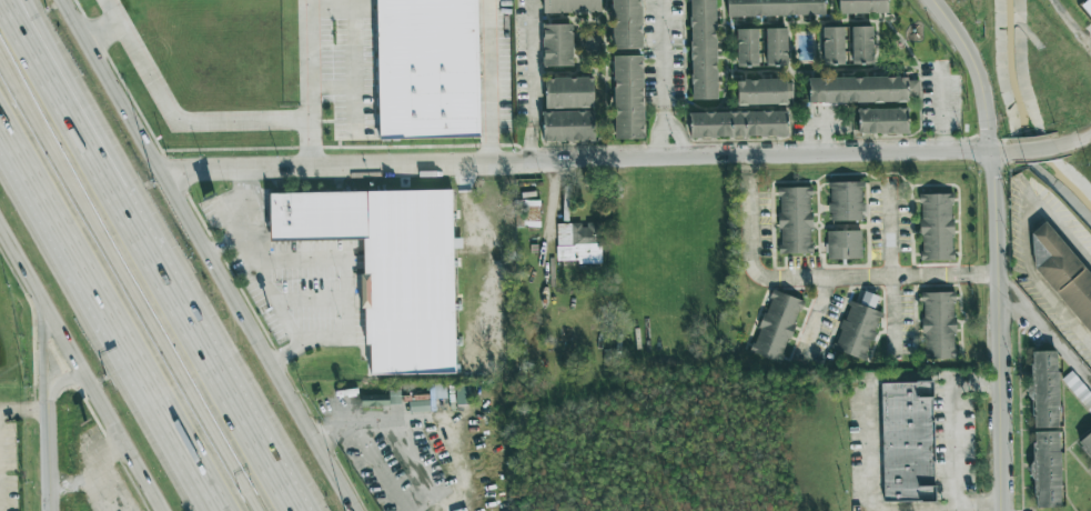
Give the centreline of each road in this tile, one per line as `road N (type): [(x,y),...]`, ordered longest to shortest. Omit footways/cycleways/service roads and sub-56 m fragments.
road 1 (residential): [(162,170),(991,152)]
road 2 (primary): [(356,510),(65,0)]
road 3 (residential): [(929,0),(967,53),(984,101),(997,510)]
road 4 (motorway): [(0,55),(261,510)]
road 5 (motorway): [(0,130),(218,510)]
road 6 (motorway): [(306,510),(107,162)]
road 7 (primary): [(0,223),(168,510)]
road 8 (motorway): [(107,162),(14,0)]
road 9 (motorway): [(107,162),(27,0)]

